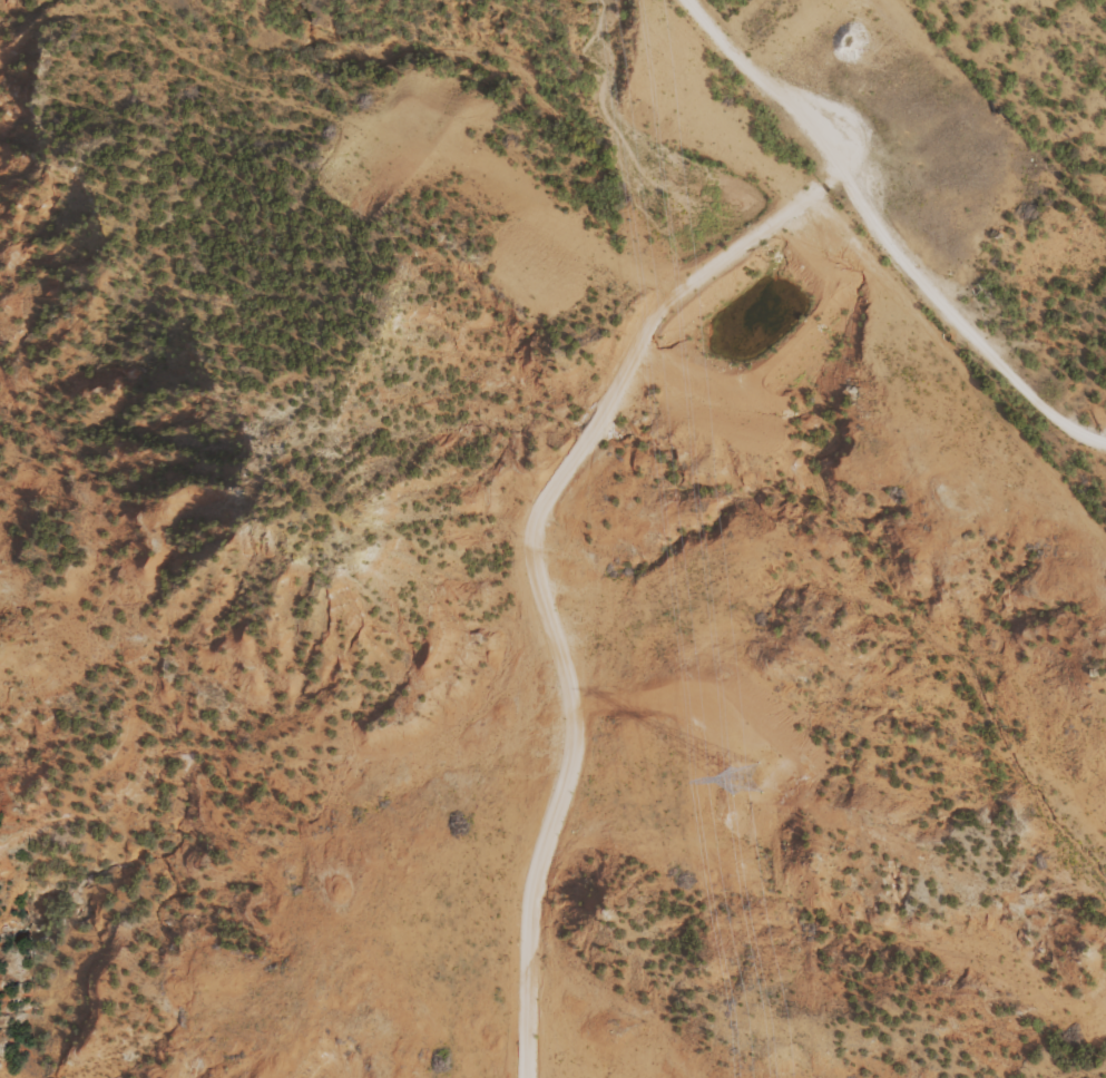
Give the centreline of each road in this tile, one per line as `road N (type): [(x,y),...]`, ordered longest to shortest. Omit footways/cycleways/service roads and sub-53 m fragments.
road 1 (residential): [(1105,437),(1075,425),(697,0)]

